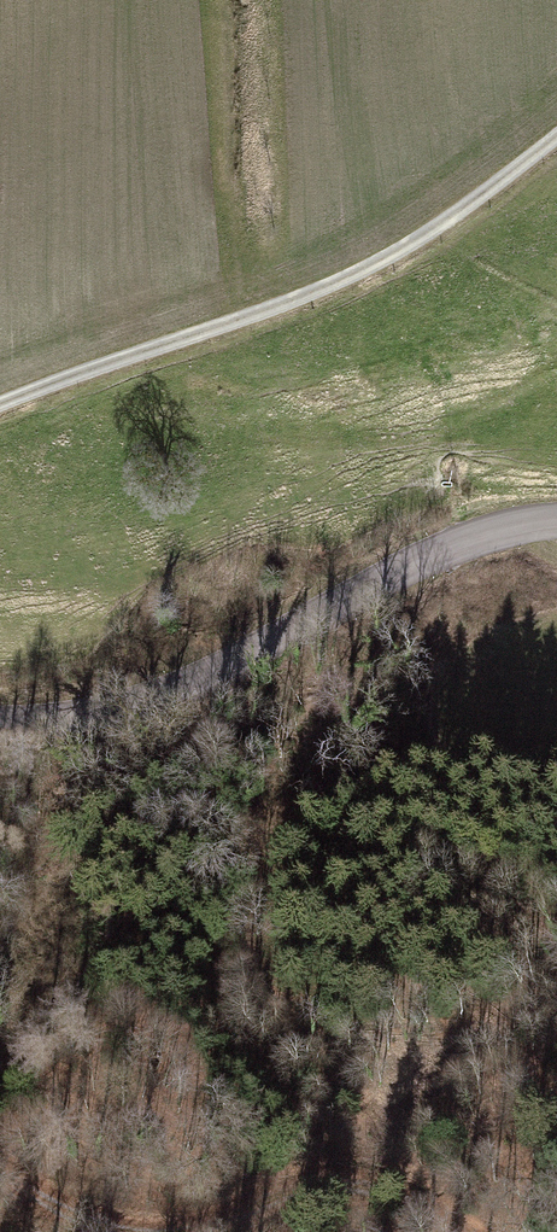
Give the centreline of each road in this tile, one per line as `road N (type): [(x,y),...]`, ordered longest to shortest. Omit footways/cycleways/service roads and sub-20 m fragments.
road 1 (track): [(0,410),(360,273),(556,136)]
road 2 (tertiary): [(0,720),(63,722),(184,687),(473,538),(556,517)]
road 3 (track): [(198,1231),(316,1188),(402,1203),(467,1231)]

